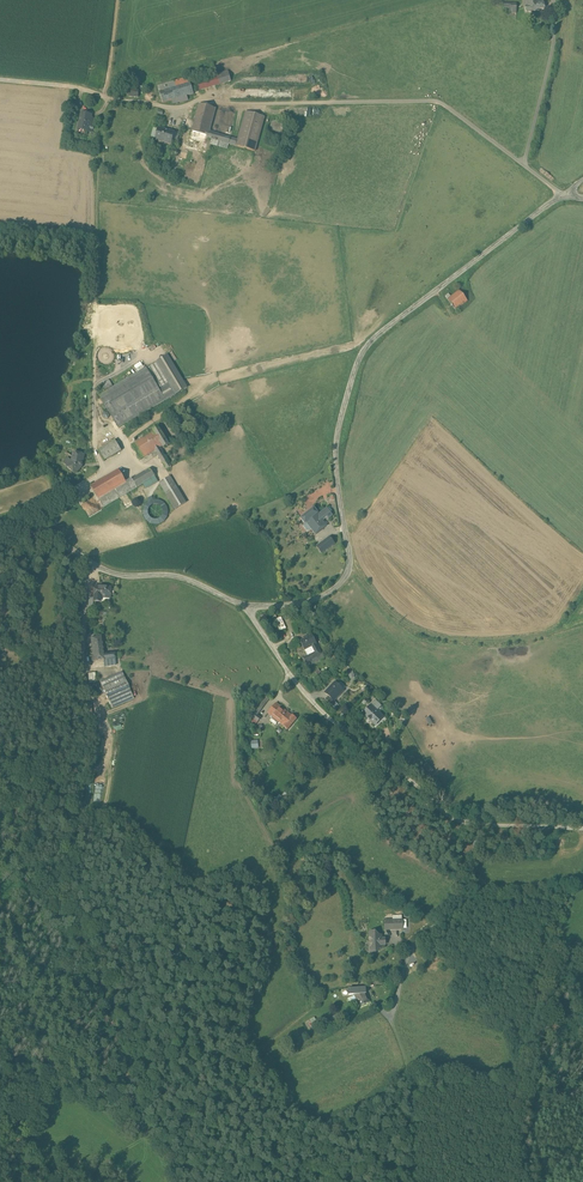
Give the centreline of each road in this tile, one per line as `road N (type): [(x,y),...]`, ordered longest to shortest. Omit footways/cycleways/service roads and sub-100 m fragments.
road 1 (unclassified): [(562,195),(364,348),(337,436),(351,565),(344,579),(309,601),(244,607)]
road 2 (track): [(0,780),(13,801),(15,860),(85,942),(135,1105),(173,1181)]
road 3 (track): [(477,825),(468,891),(415,941),(398,983),(392,1024),(407,1070),(415,1181)]
road 4 (track): [(582,830),(452,818),(331,720)]
road 5 (unclassified): [(244,607),(181,577),(124,576),(59,541),(0,532)]
road 6 (track): [(351,565),(403,621),(430,636),(501,643),(551,634)]
road 7 (unclassified): [(331,720),(244,607)]

